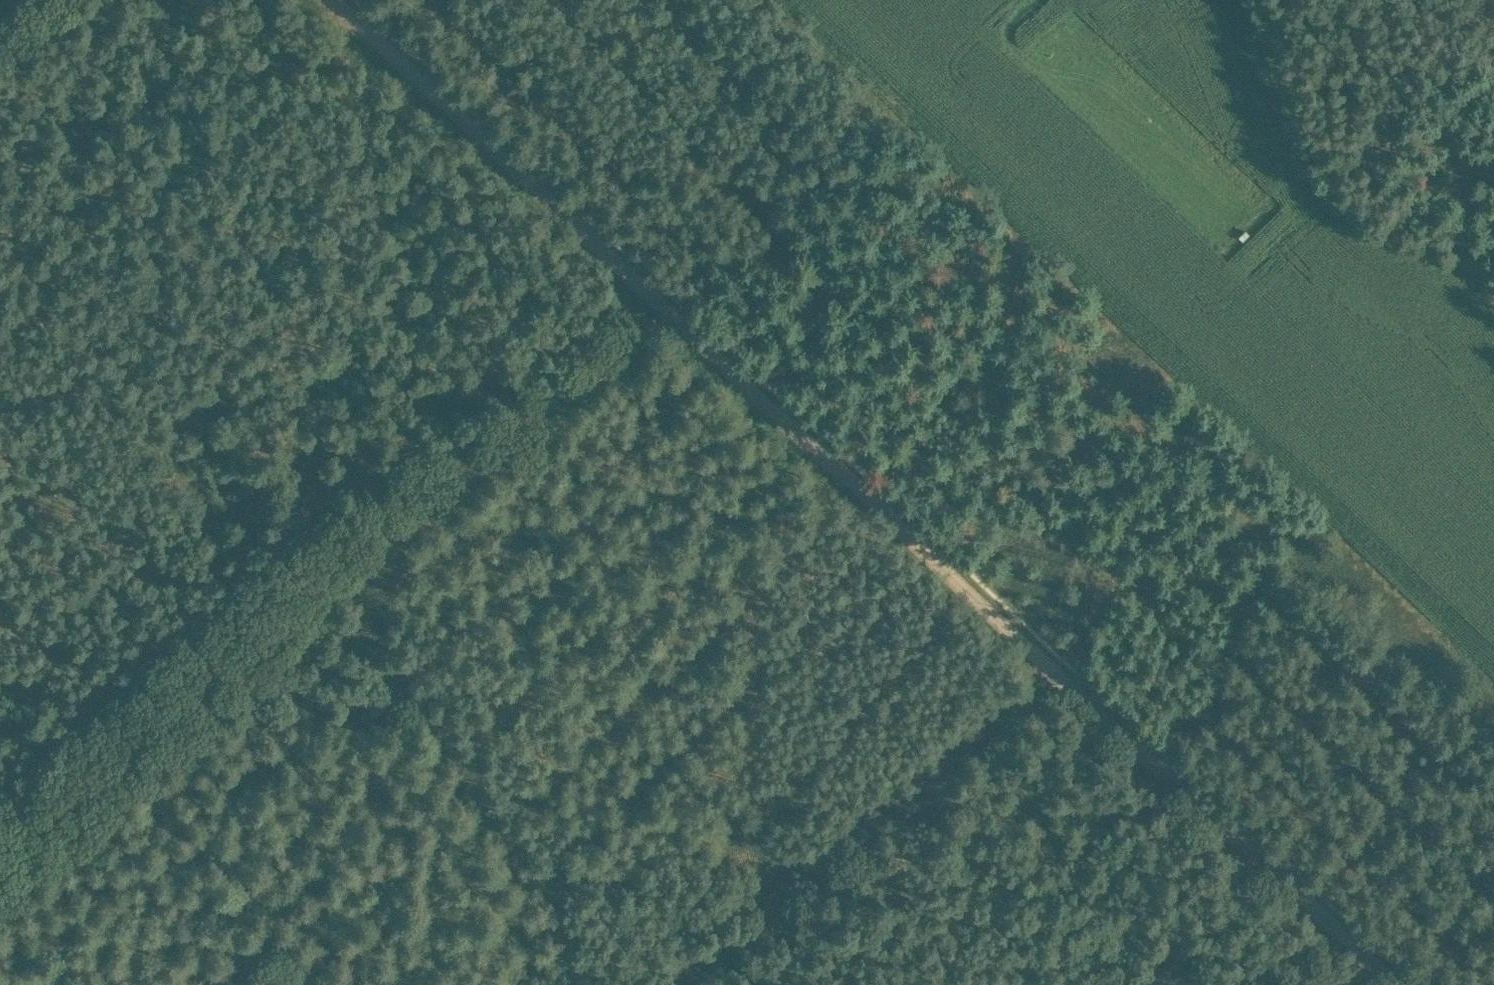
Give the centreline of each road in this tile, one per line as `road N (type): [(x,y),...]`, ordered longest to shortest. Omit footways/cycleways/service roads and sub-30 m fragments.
road 1 (track): [(1394,984),(666,312)]
road 2 (track): [(443,501),(423,500),(395,475),(327,374),(262,212),(184,173),(132,159),(0,166)]
road 3 (track): [(666,312),(320,0)]
road 4 (track): [(666,312),(480,480),(443,501)]

